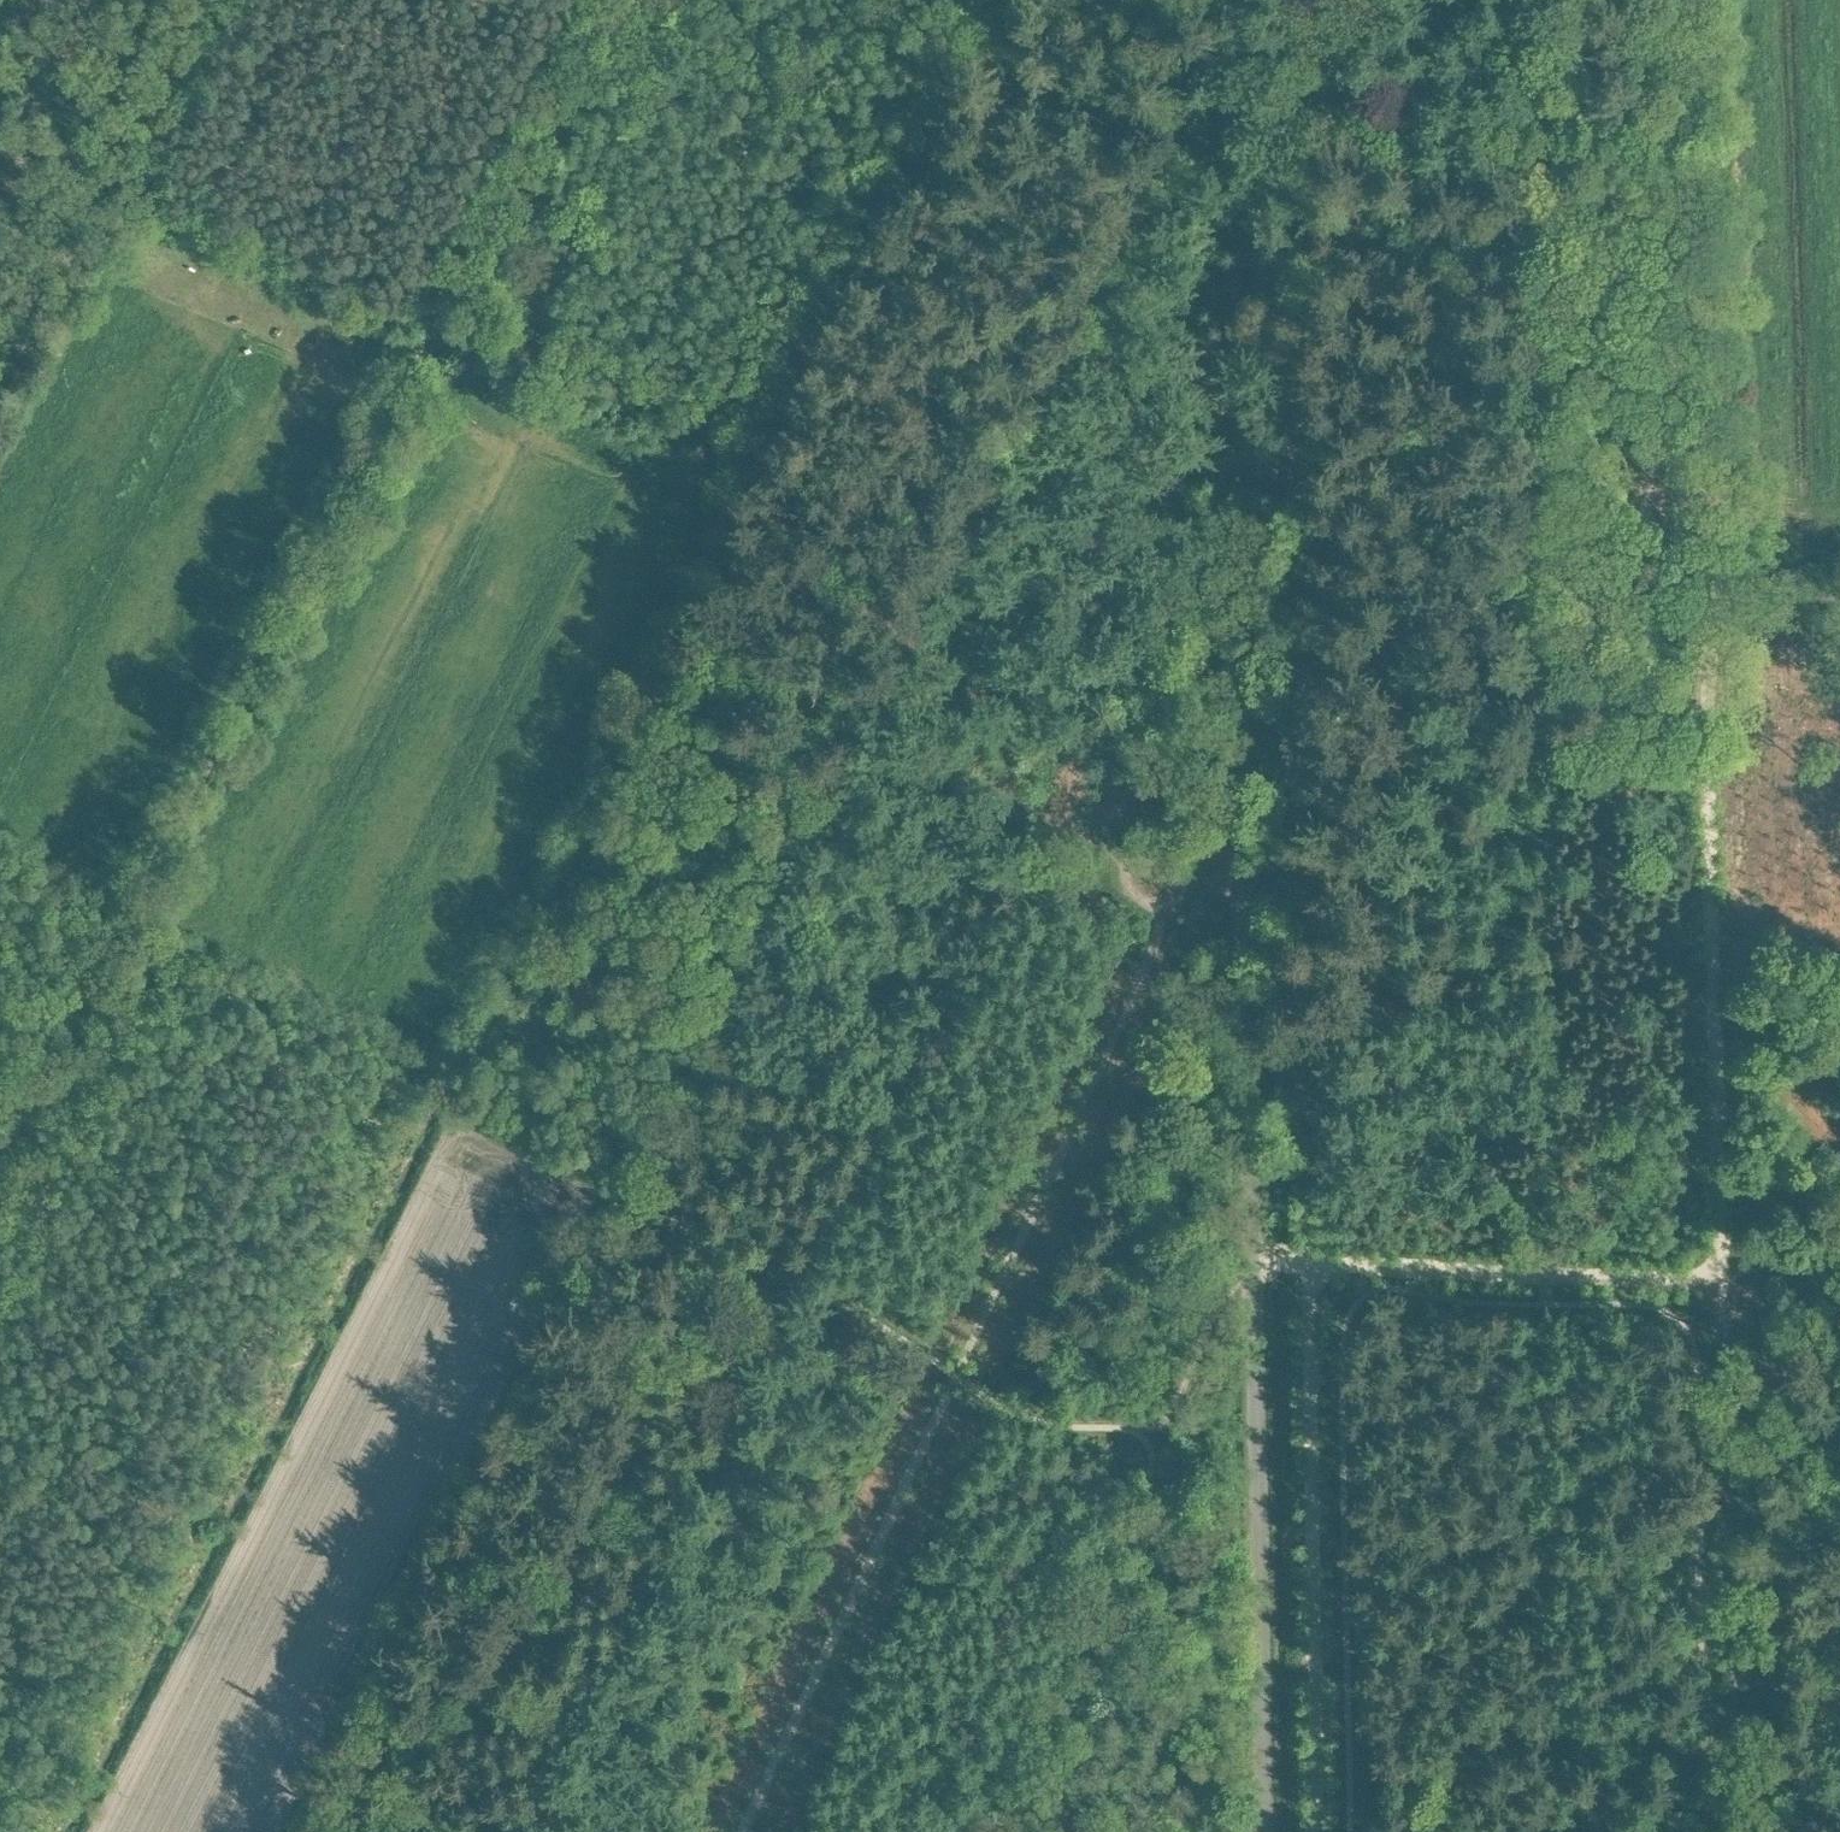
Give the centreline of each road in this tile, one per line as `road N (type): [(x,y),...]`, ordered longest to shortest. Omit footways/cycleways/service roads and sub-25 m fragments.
road 1 (tertiary): [(1262,1831),(1249,830),(1270,278),(1252,0)]
road 2 (track): [(620,0),(0,1149)]
road 3 (track): [(1733,609),(1708,759),(1728,1278),(1735,1831)]
road 4 (track): [(1728,1278),(1255,1271)]

